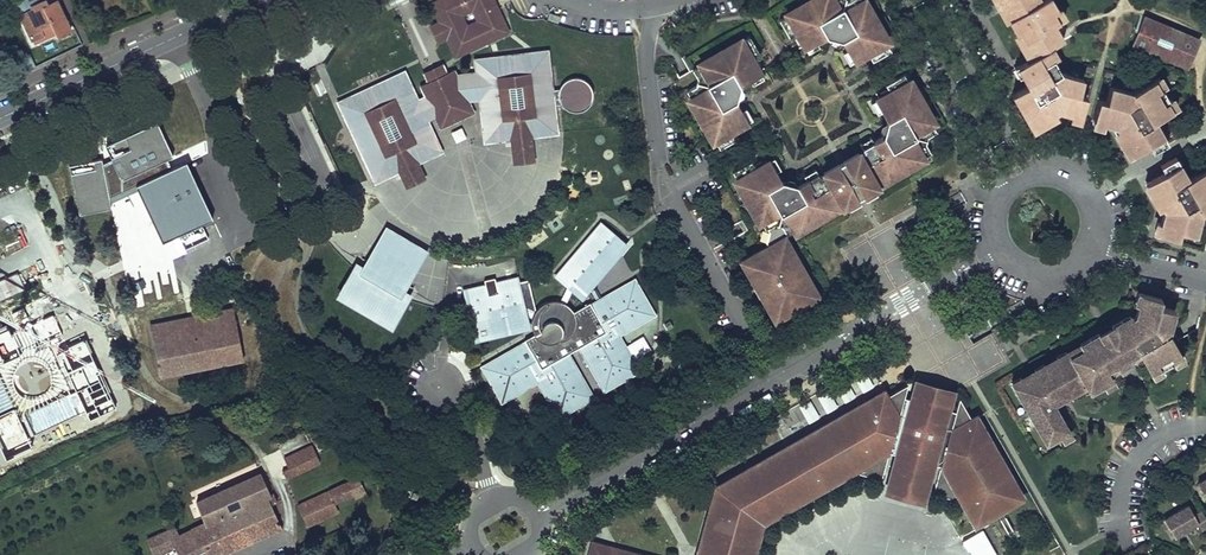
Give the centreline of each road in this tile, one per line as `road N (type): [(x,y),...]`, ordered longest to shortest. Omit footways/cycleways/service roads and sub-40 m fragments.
road 1 (track): [(23,107),(103,274),(137,371),(240,398),(306,549)]
road 2 (residential): [(535,519),(772,380)]
road 3 (residential): [(763,367),(525,501)]
road 4 (tertiary): [(0,117),(237,0)]
road 5 (residential): [(902,0),(1009,200)]
road 6 (residential): [(1041,176),(934,0)]
road 7 (residential): [(978,255),(839,334)]
road 8 (residential): [(1121,526),(1128,461),(1162,432),(1205,419)]
road 9 (residential): [(1077,245),(1205,284)]

